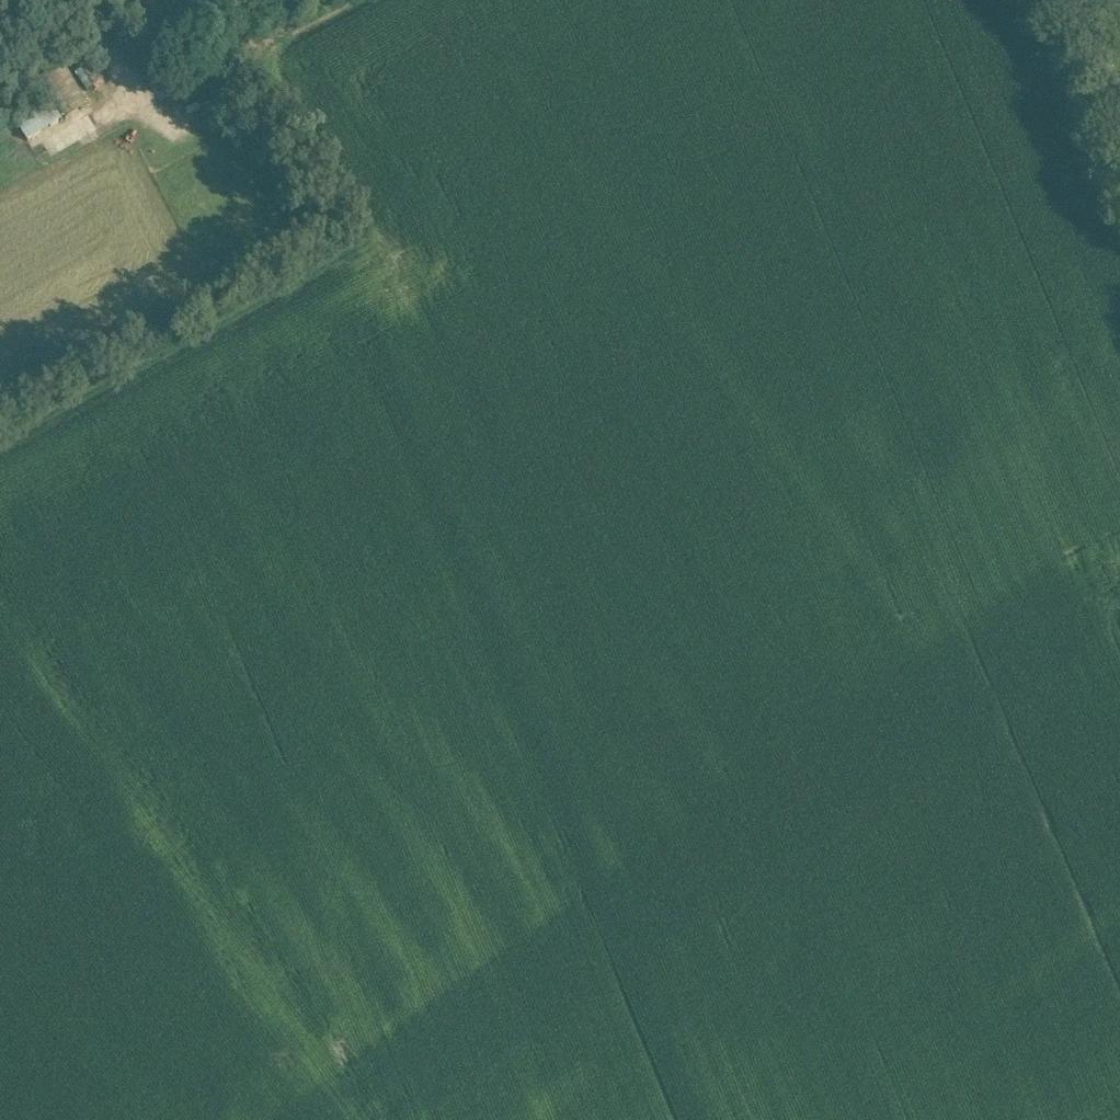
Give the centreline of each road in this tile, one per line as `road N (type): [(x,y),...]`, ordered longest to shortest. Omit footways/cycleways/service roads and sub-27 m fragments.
road 1 (tertiary): [(1119,117),(1070,0)]

